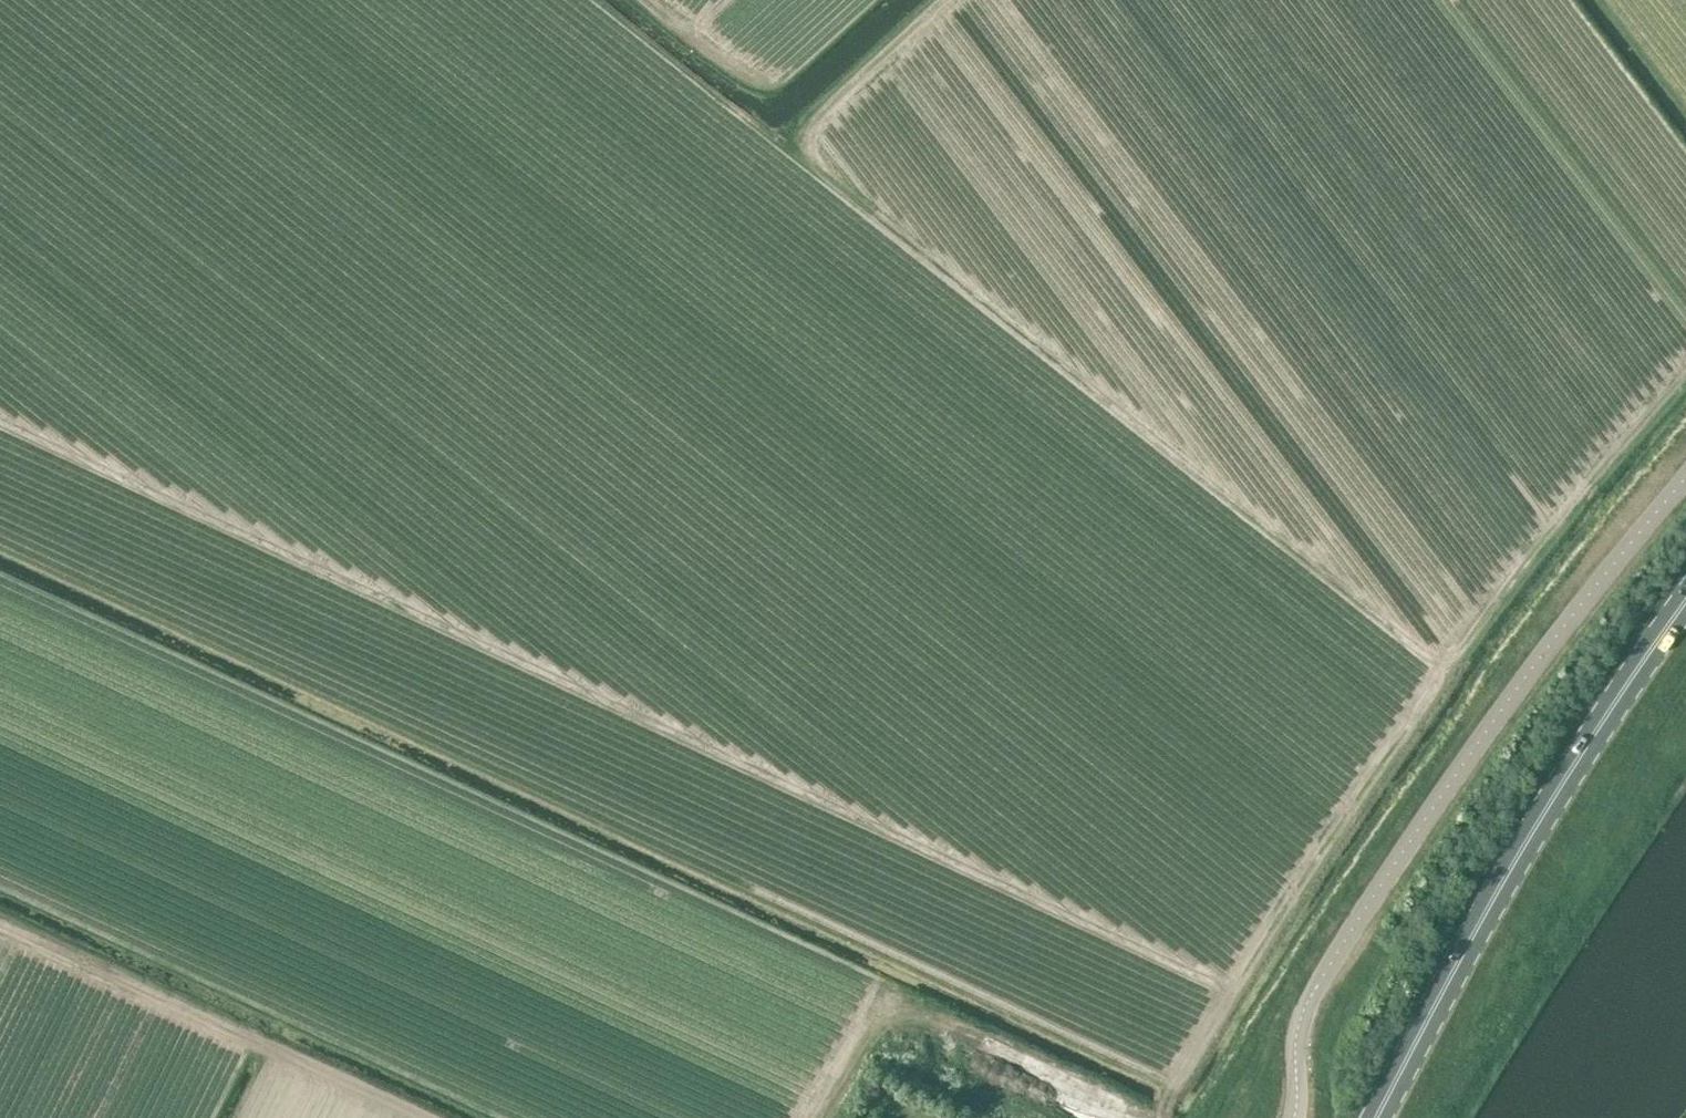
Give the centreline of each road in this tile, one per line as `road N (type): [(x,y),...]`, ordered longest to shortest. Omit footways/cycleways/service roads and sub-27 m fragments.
road 1 (unclassified): [(1685,480),(1485,732),(1314,992),(1297,1031),(1294,1117)]
road 2 (primary): [(1376,1117),(1512,866),(1685,599)]
road 3 (track): [(415,1117),(0,930)]

